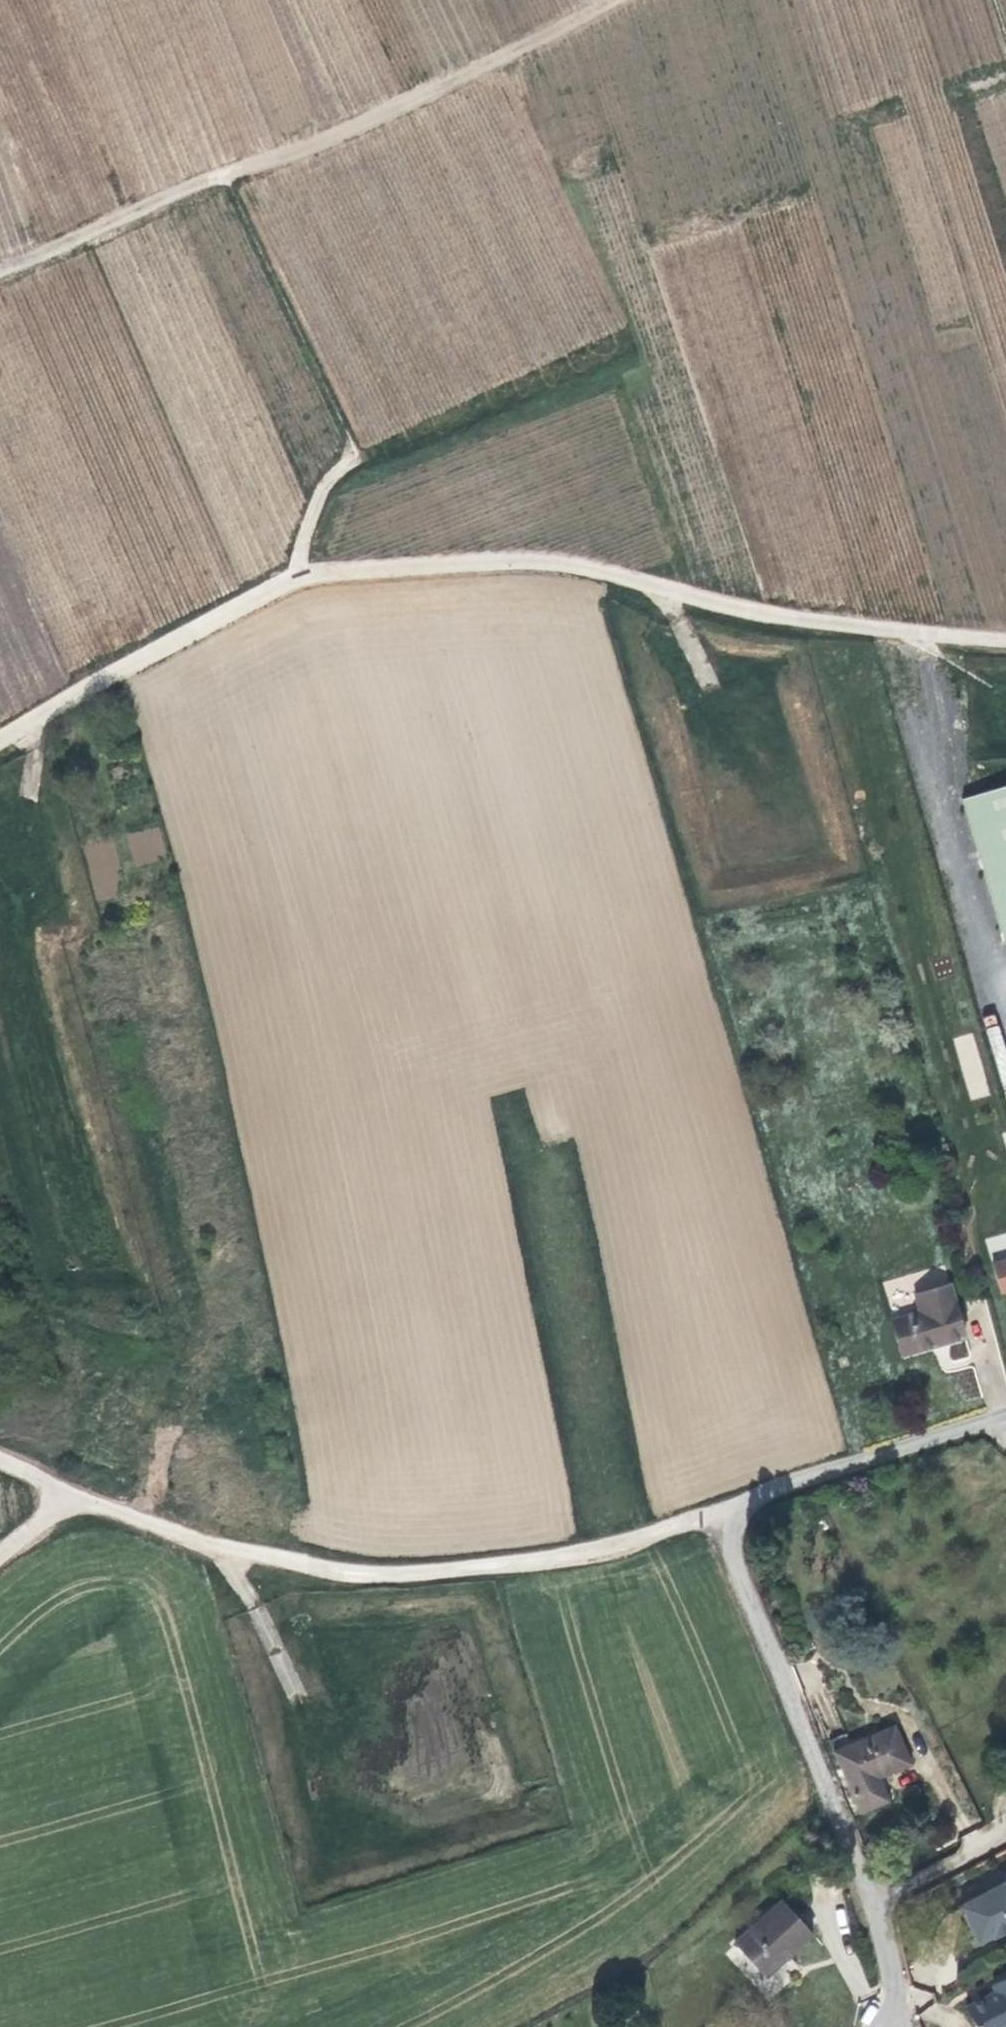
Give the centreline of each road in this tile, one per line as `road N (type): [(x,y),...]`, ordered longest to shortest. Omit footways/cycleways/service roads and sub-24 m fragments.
road 1 (track): [(1005,640),(796,619),(575,563),(322,570),(117,671),(0,739)]
road 2 (residential): [(880,2026),(899,2009),(874,1902),(736,1566),(731,1536),(741,1510),(761,1493),(1005,1416)]
road 3 (track): [(70,1496),(209,1545),(389,1574),(523,1564),(625,1545),(707,1516),(735,1522)]
road 4 (track): [(0,271),(369,119),(608,0)]
road 5 (track): [(352,449),(315,503),(298,577)]

